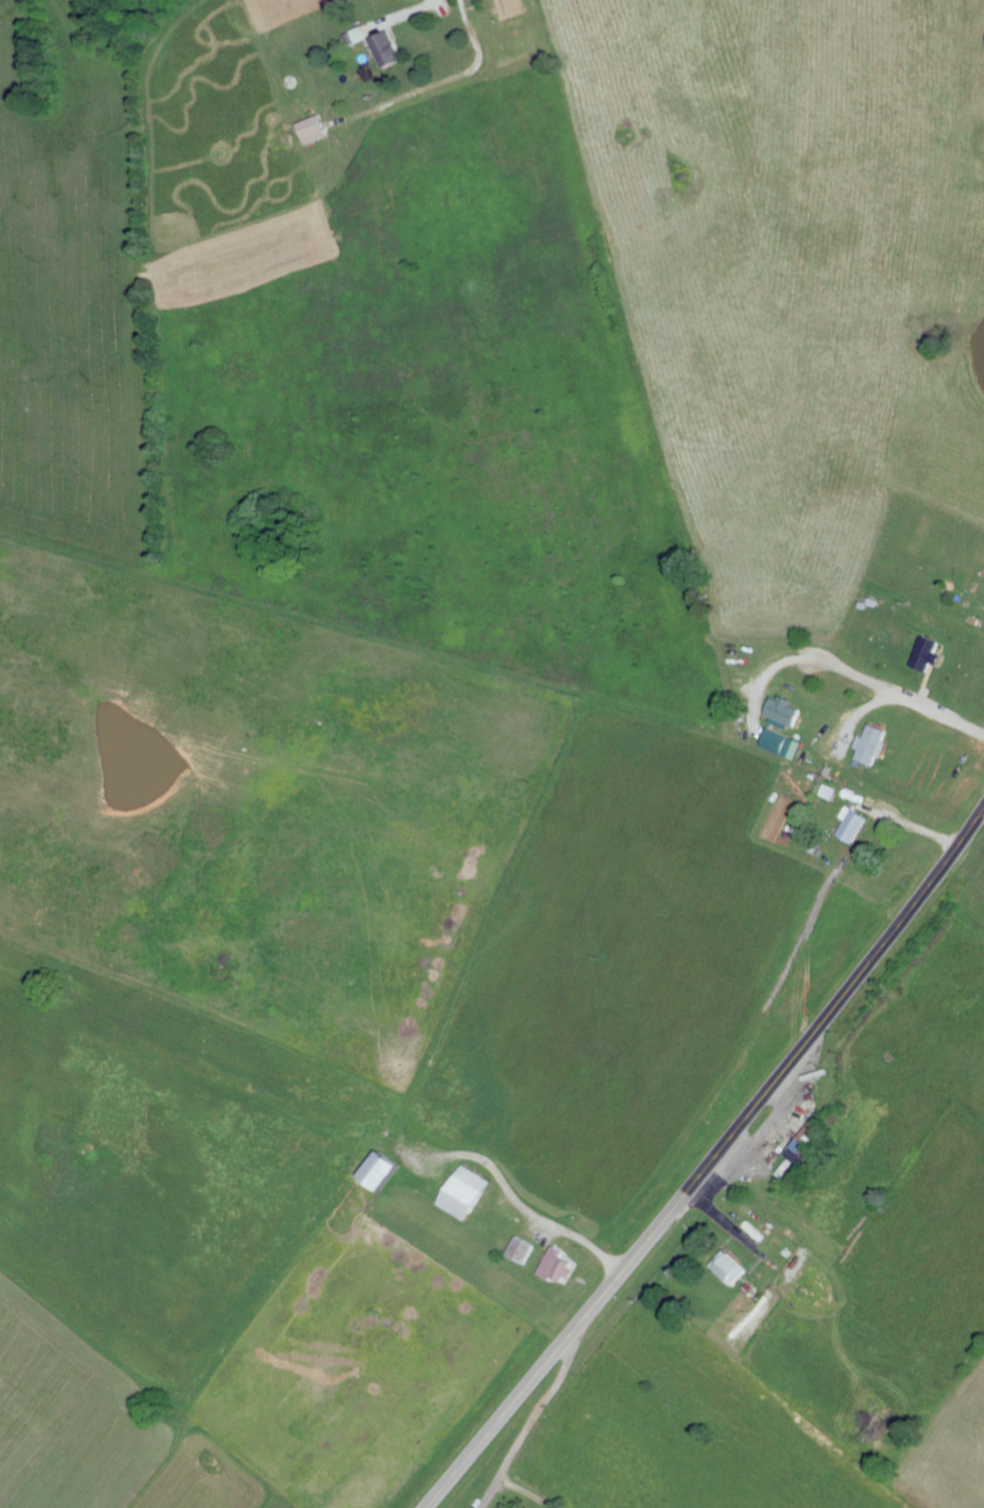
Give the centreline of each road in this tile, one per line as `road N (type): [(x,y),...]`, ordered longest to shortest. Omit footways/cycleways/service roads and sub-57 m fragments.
road 1 (primary): [(425,1507),(873,959),(983,807)]

